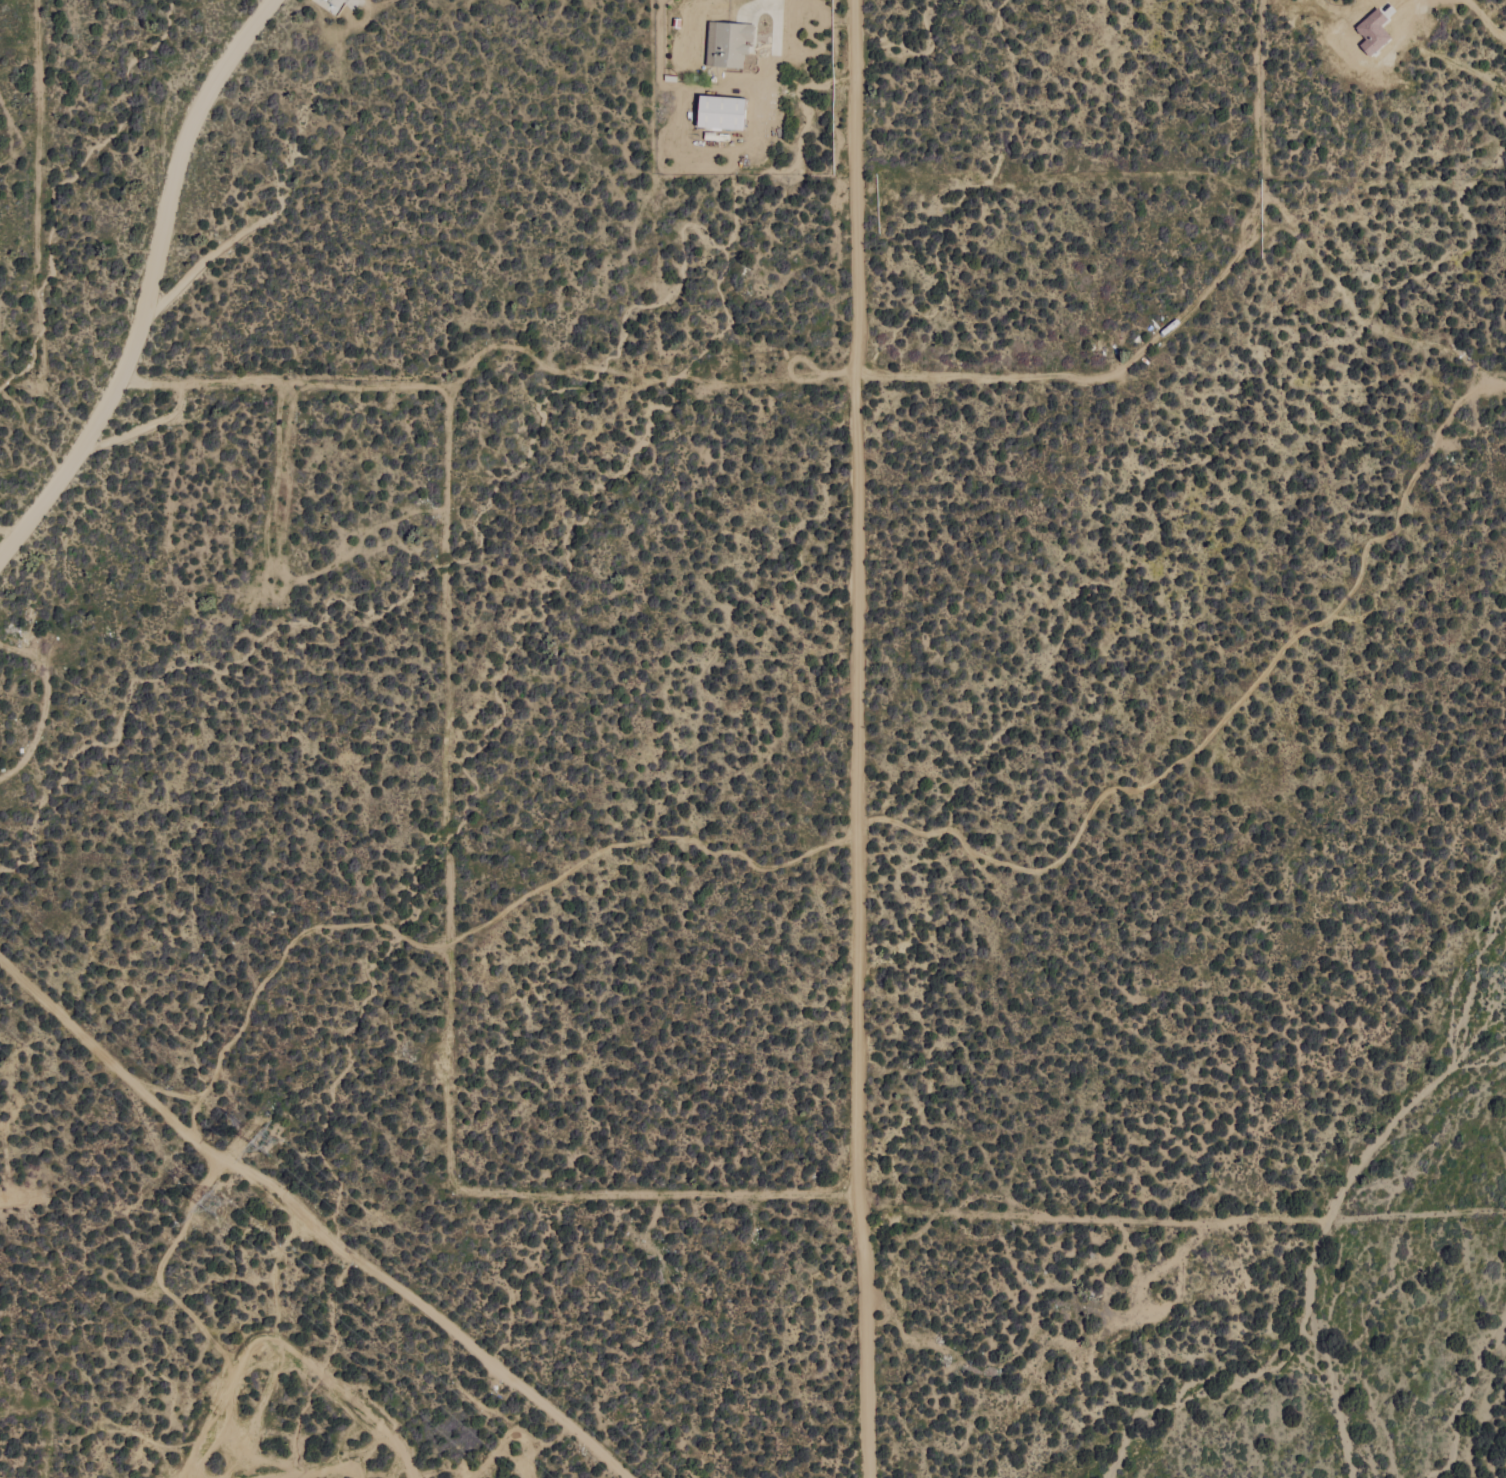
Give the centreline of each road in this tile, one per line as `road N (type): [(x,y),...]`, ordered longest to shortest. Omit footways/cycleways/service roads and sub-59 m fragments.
road 1 (residential): [(869,1477),(866,1270),(854,1192),(853,0)]
road 2 (residential): [(0,551),(103,419),(143,321),(186,131),(271,0)]

